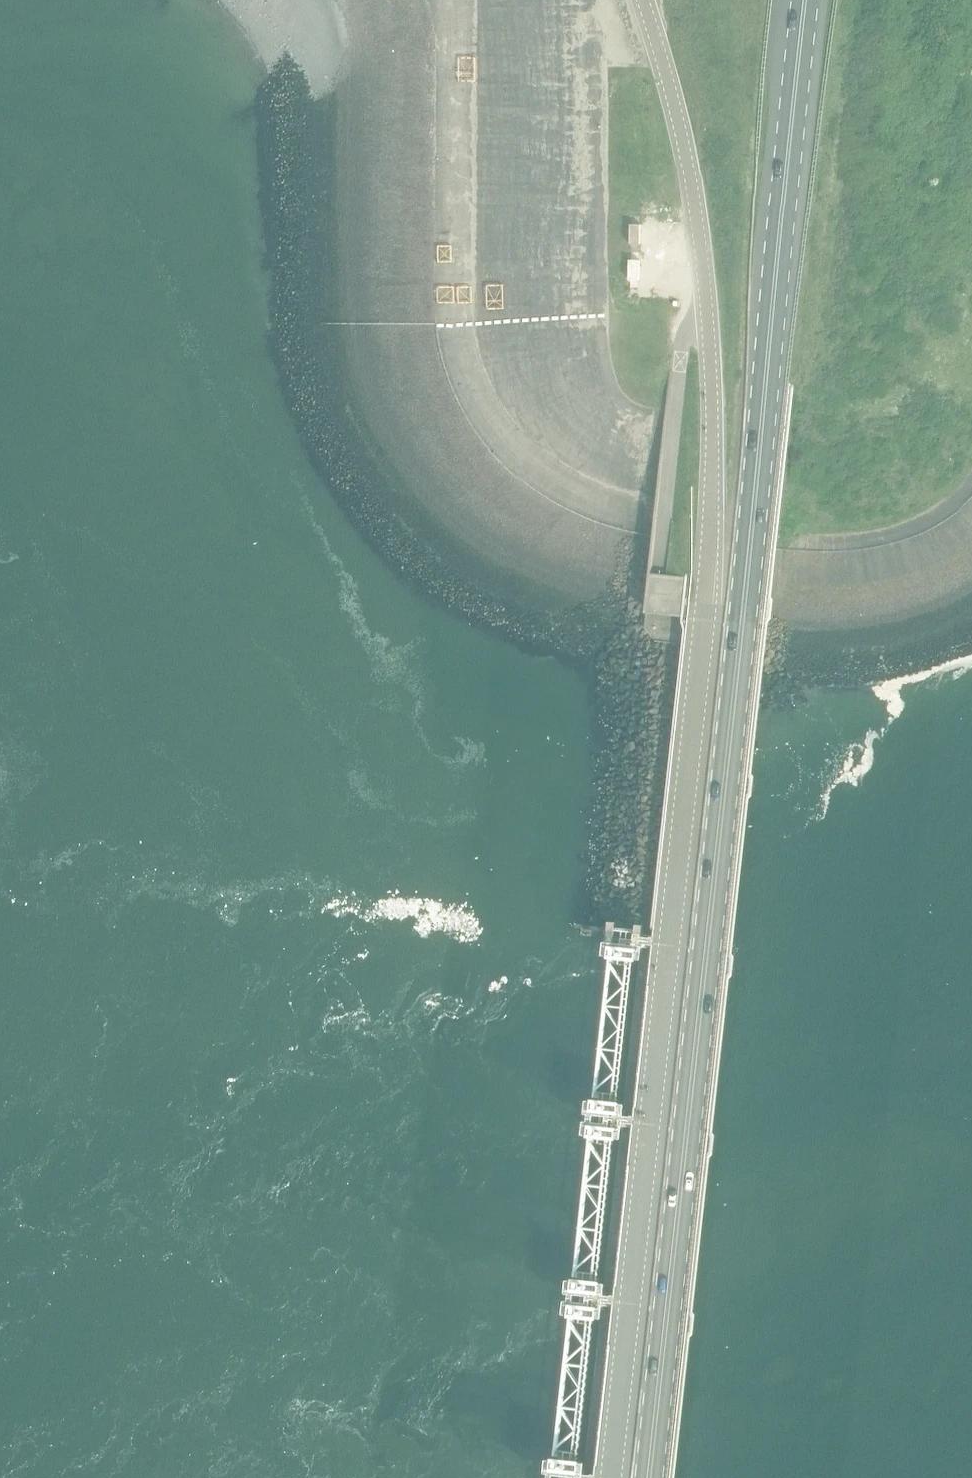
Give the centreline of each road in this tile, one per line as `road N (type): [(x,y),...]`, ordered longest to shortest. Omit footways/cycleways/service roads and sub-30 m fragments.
road 1 (unclassified): [(610,1477),(705,601),(711,466),(712,375),(688,166),(643,0)]
road 2 (primary): [(647,1477),(807,0)]

